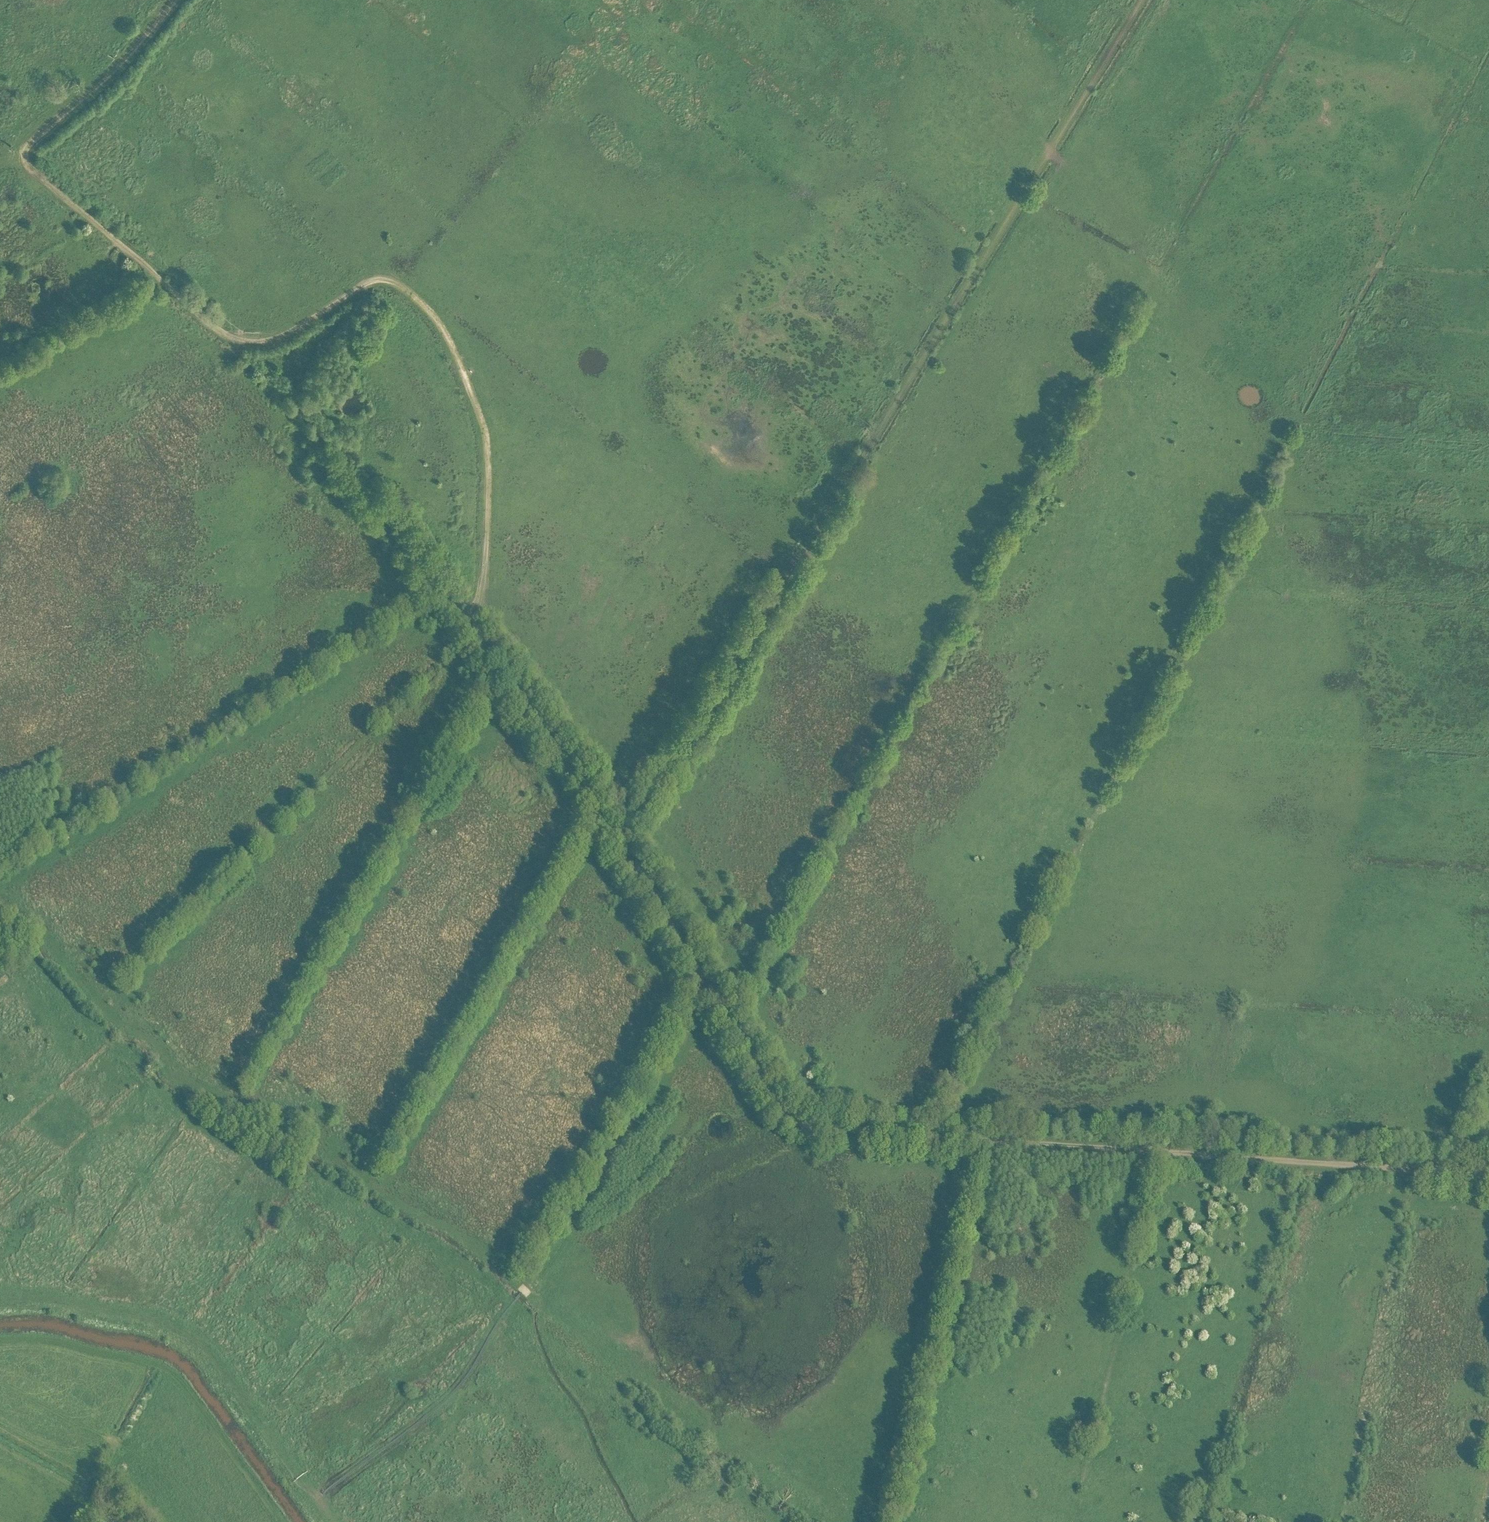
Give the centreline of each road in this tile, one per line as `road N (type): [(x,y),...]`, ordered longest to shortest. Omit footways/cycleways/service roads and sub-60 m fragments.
road 1 (track): [(1488,1177),(821,1130),(791,1117),(620,844),(474,637),(488,516),(486,436),(437,320),(397,284),(375,281),(285,335),(231,338),(26,163),(25,146),(121,62),(172,0)]
road 2 (track): [(1142,0),(620,844)]
road 3 (track): [(0,1340),(62,1343),(176,1376),(282,1521)]
road 4 (track): [(1430,1172),(1467,1069),(1488,1042)]

